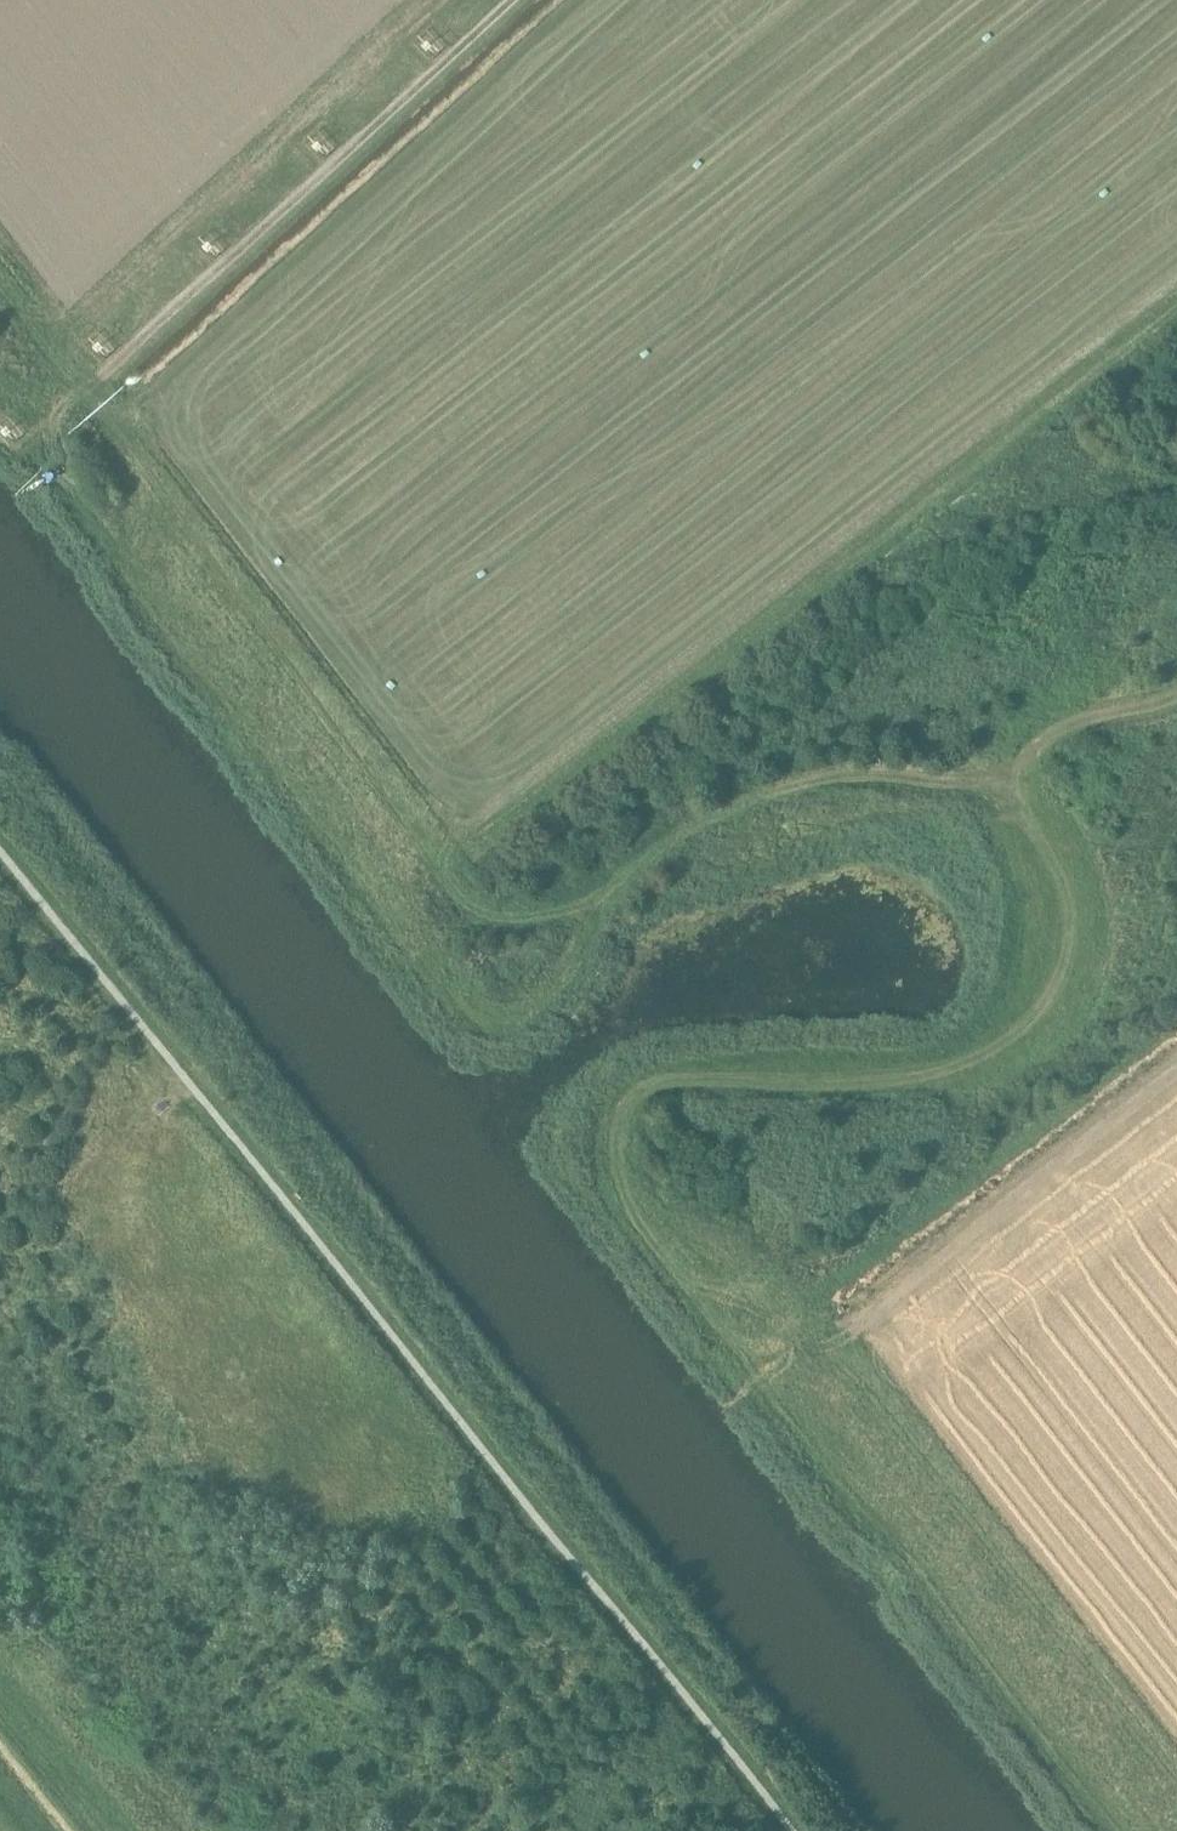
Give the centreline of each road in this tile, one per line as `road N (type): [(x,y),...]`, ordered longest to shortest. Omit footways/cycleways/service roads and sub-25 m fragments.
road 1 (track): [(48,444),(93,532),(478,1018),(535,1009),(661,850),(854,775),(1012,779),(1063,879),(1060,993),(977,1064),(663,1081),(607,1143),(648,1236),(824,1465)]
road 2 (track): [(100,379),(515,0)]
road 3 (track): [(1012,779),(1076,721),(1176,697)]
road 4 (track): [(100,379),(48,444),(0,386)]

